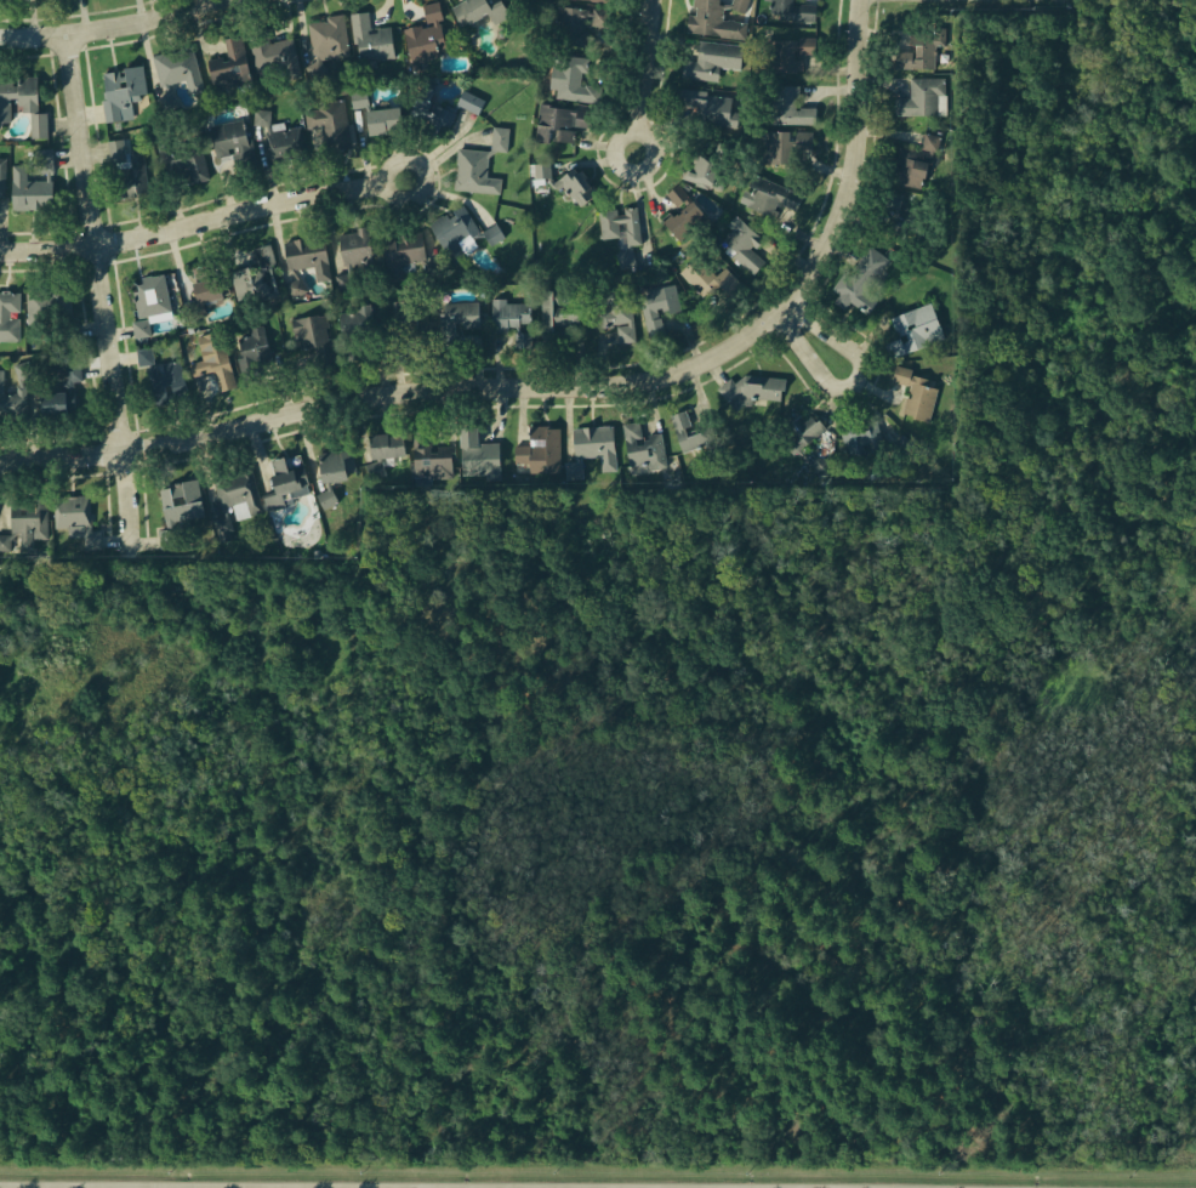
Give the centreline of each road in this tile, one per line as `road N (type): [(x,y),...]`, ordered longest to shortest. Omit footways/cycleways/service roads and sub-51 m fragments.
road 1 (residential): [(0,460),(183,443),(357,399),(661,379),(724,354),(780,311)]
road 2 (residential): [(64,33),(97,246),(129,547)]
road 3 (residential): [(0,251),(121,243),(385,183)]
road 4 (residential): [(780,311),(824,251),(852,186),(860,115),(858,0)]
road 5 (residential): [(0,35),(150,22),(221,0)]
road 6 (residential): [(651,0),(633,133)]
road 7 (residential): [(417,195),(392,195),(386,170),(401,159),(420,165),(426,184),(417,195)]
road 8 (residential): [(633,133),(619,141),(614,157),(623,171),(653,163),(645,135),(633,133)]

